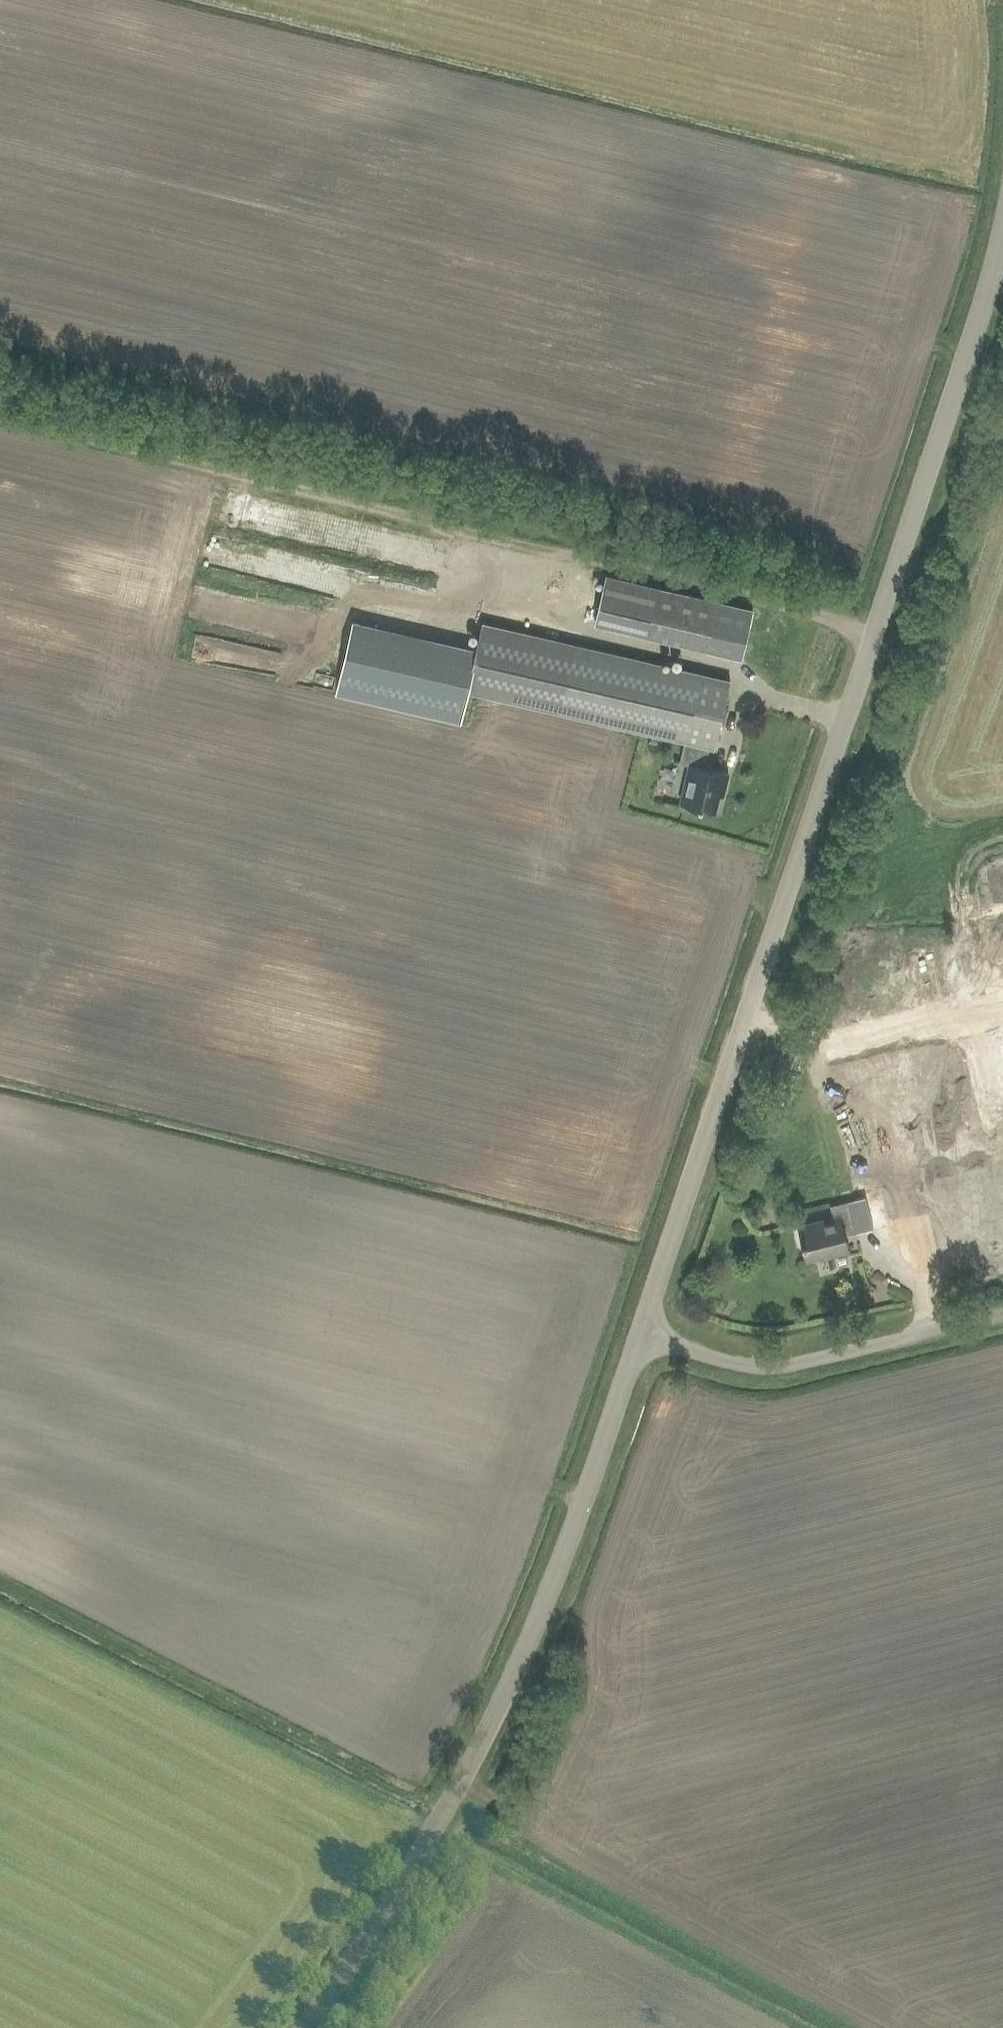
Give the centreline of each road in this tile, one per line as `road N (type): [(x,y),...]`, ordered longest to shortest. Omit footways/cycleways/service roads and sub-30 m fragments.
road 1 (unclassified): [(644,1326),(979,323),(1002,225)]
road 2 (track): [(878,630),(0,418)]
road 3 (unclassified): [(304,2027),(477,1757),(546,1600),(644,1326)]
road 4 (unclassified): [(644,1326),(700,1353),(765,1368),(1002,1314)]

